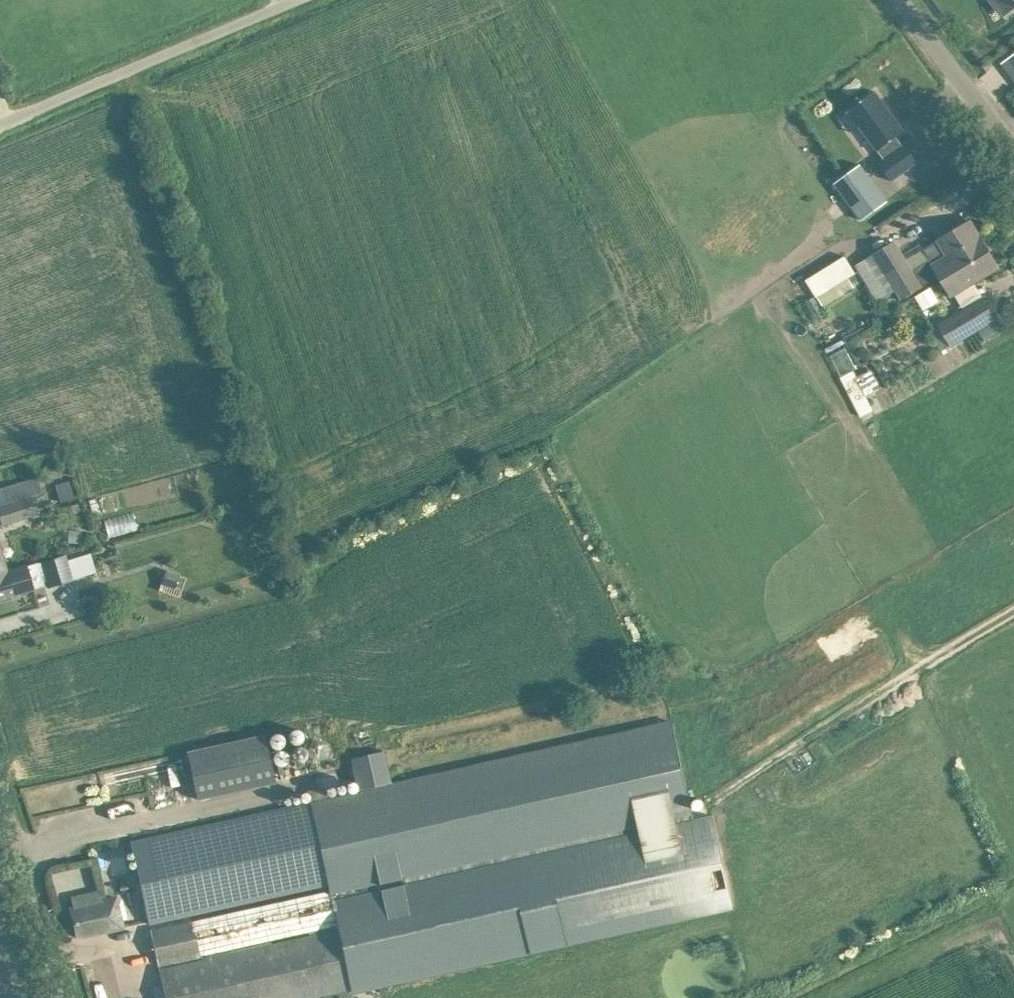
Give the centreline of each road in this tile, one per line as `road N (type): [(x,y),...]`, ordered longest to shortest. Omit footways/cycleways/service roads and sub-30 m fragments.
road 1 (unclassified): [(0,130),(300,0)]
road 2 (unclassified): [(60,997),(0,799)]
road 3 (unclassified): [(1013,149),(900,0)]

